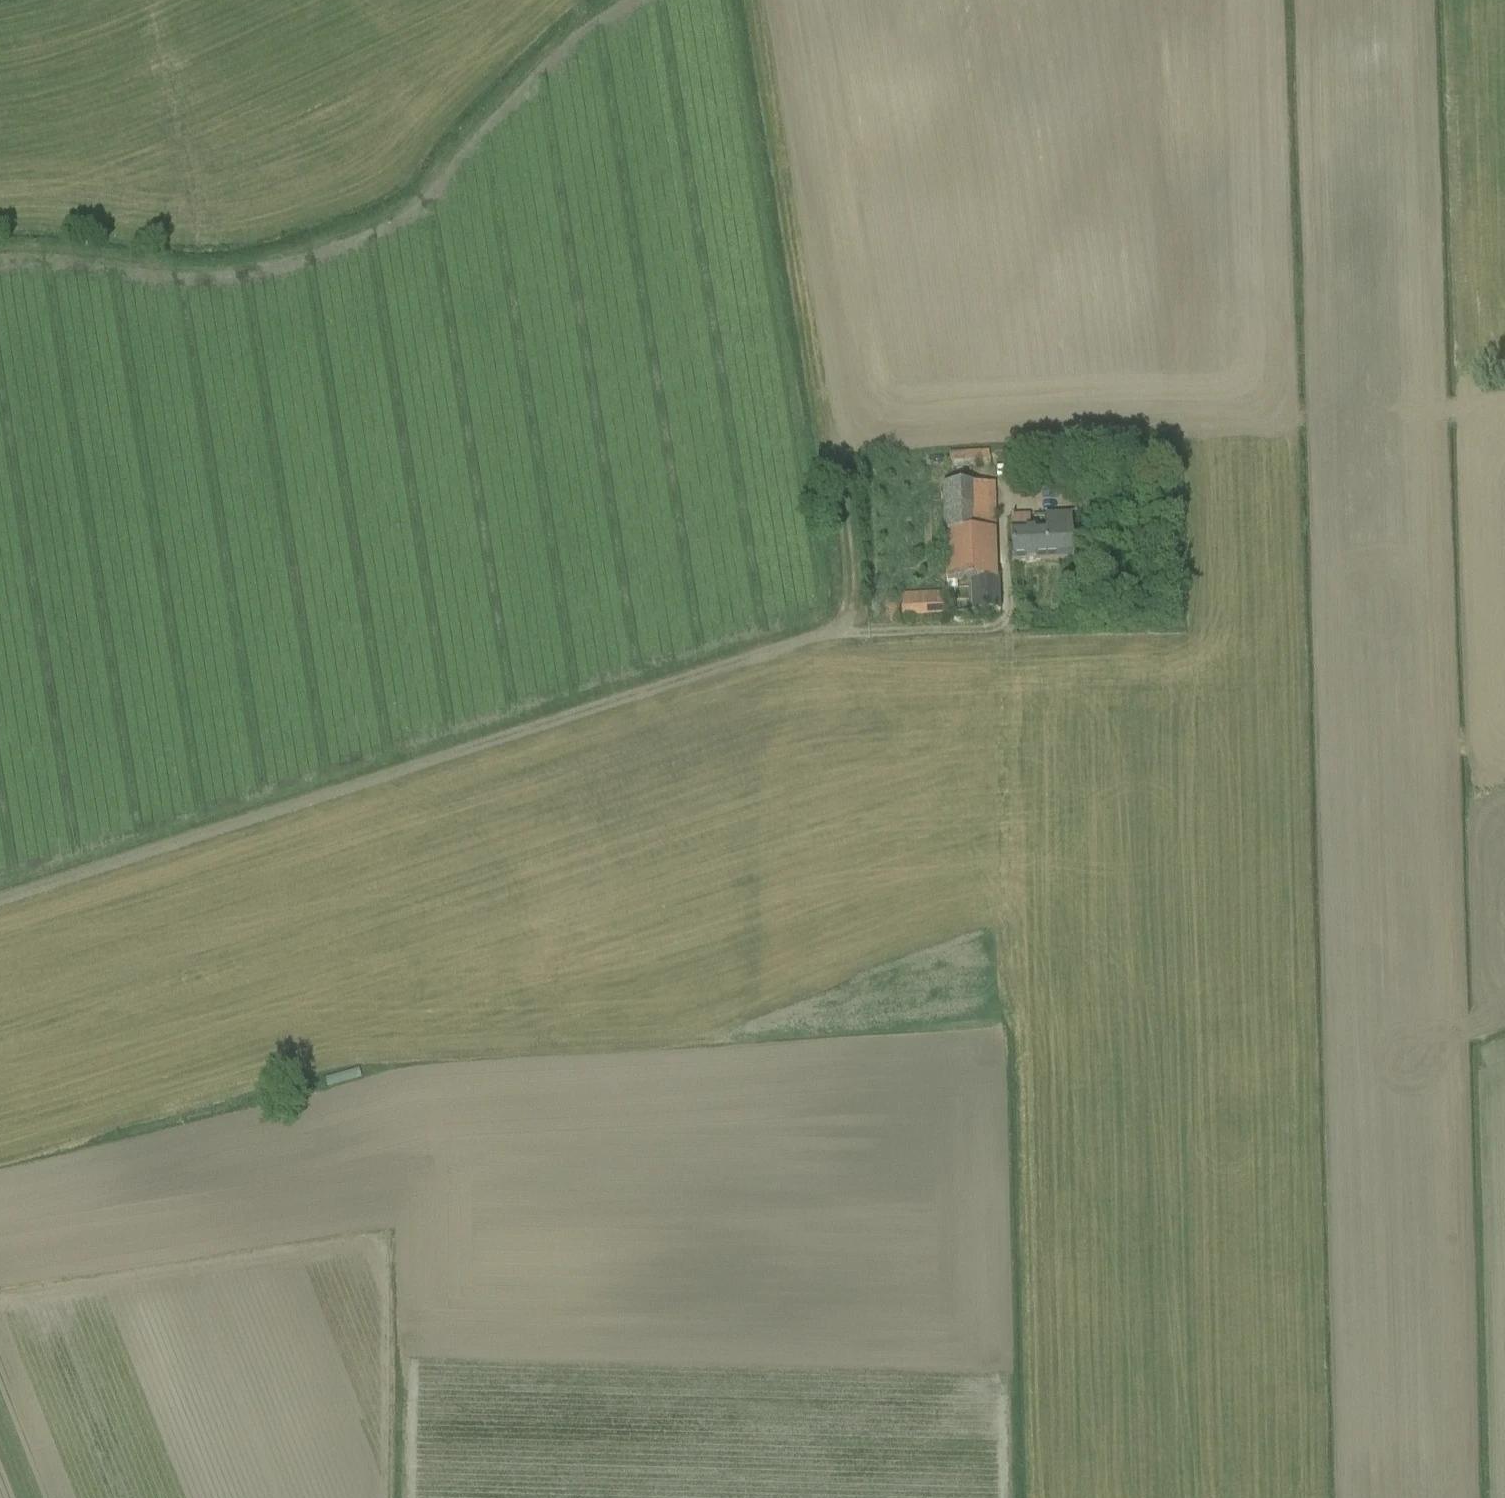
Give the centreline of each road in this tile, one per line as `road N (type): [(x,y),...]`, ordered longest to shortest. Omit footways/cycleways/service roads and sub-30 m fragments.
road 1 (unclassified): [(0,894),(828,640)]

